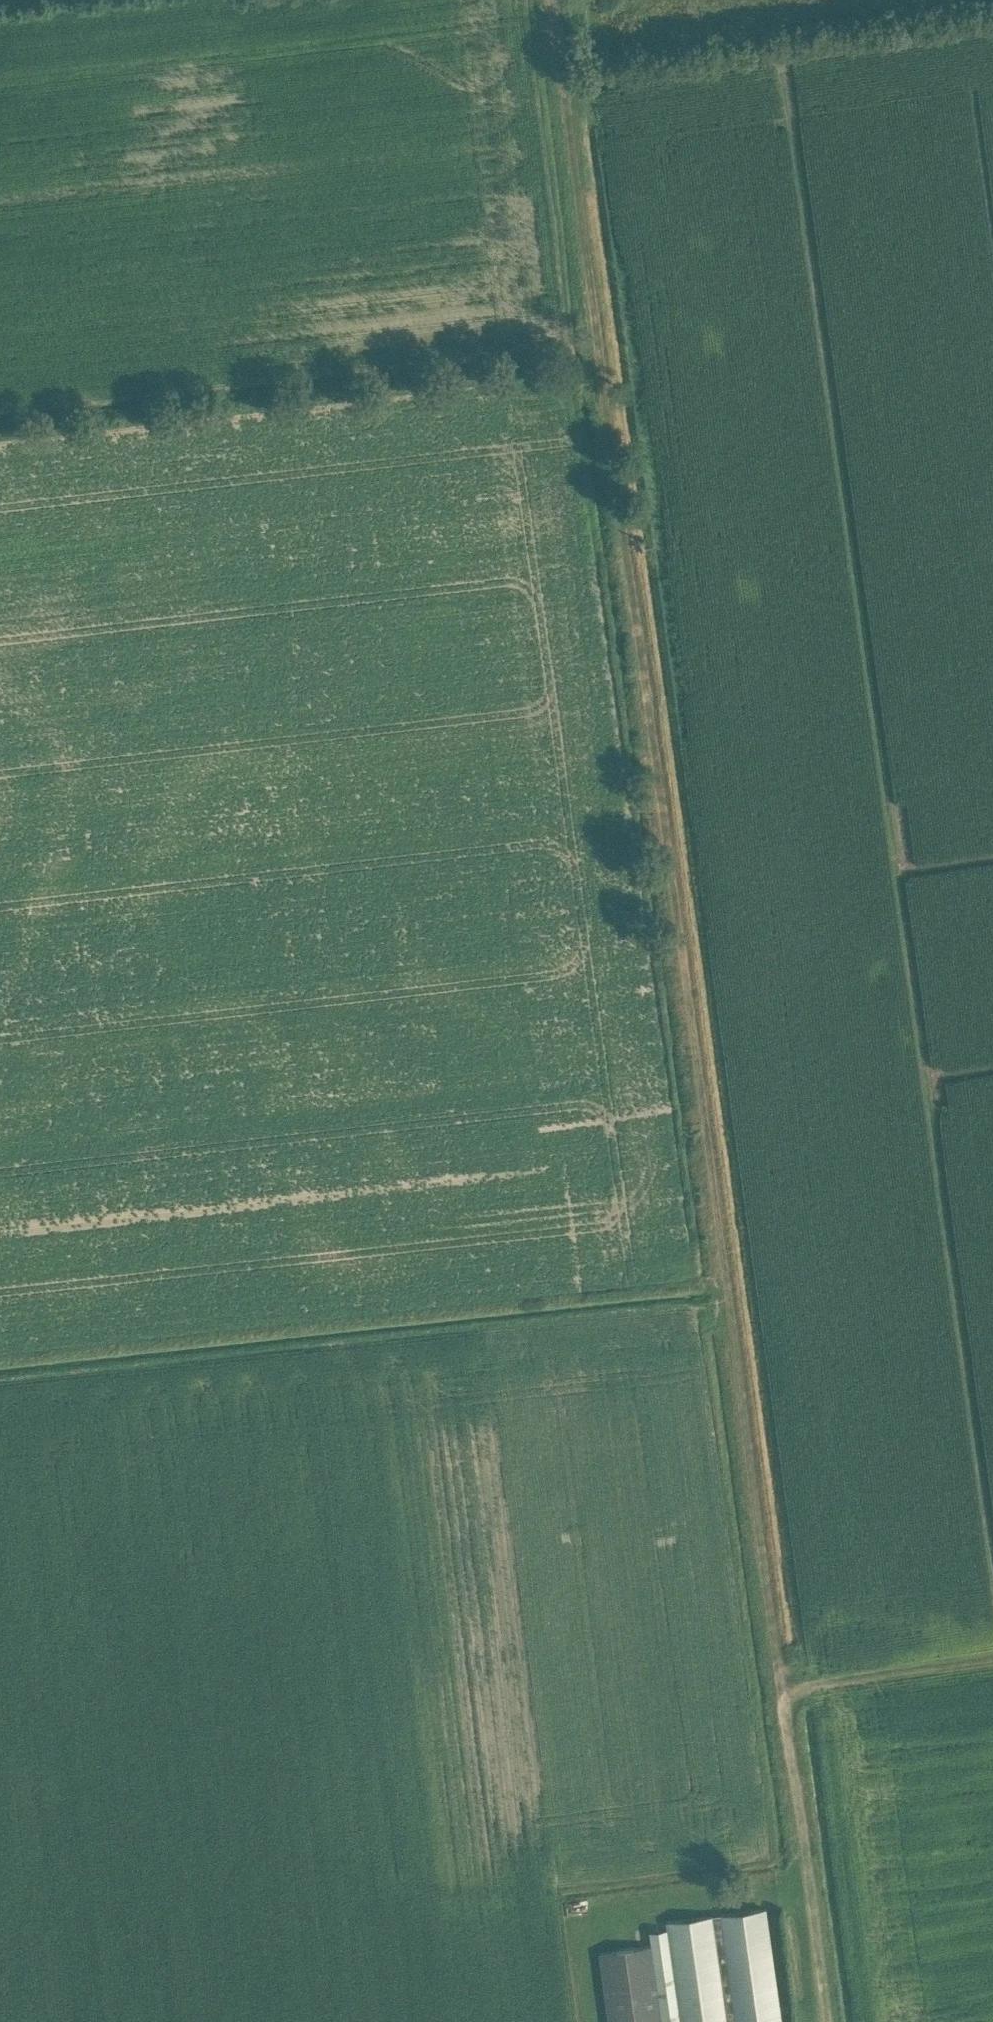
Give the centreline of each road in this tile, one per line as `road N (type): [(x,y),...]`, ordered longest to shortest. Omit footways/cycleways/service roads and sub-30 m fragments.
road 1 (track): [(550,0),(784,1697)]
road 2 (track): [(784,1697),(827,2021)]
road 3 (track): [(784,1697),(992,1665)]

